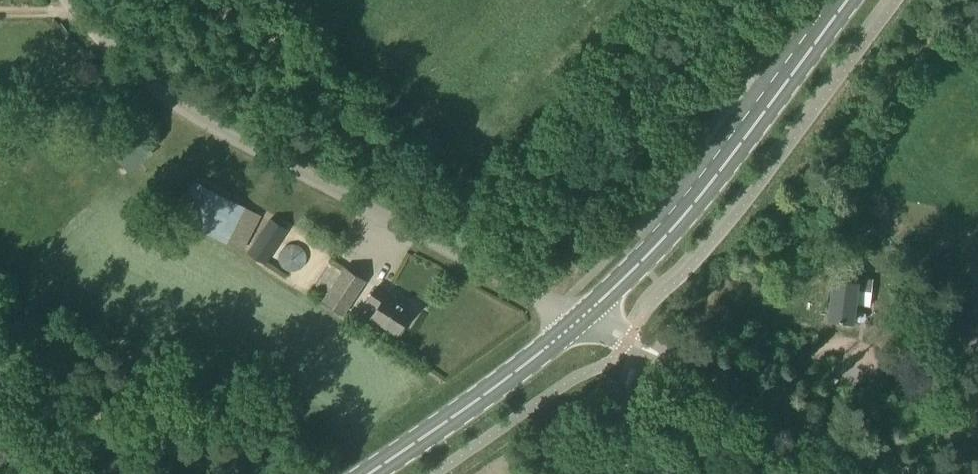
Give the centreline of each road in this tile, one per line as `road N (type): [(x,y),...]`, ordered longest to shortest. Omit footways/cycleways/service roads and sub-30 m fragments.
road 1 (unclassified): [(585,316),(238,142),(150,86),(68,0)]
road 2 (primary): [(585,316),(681,221),(847,0)]
road 3 (unclassified): [(908,473),(585,316)]
road 4 (primary): [(369,473),(585,316)]
road 5 (track): [(626,473),(660,353)]

